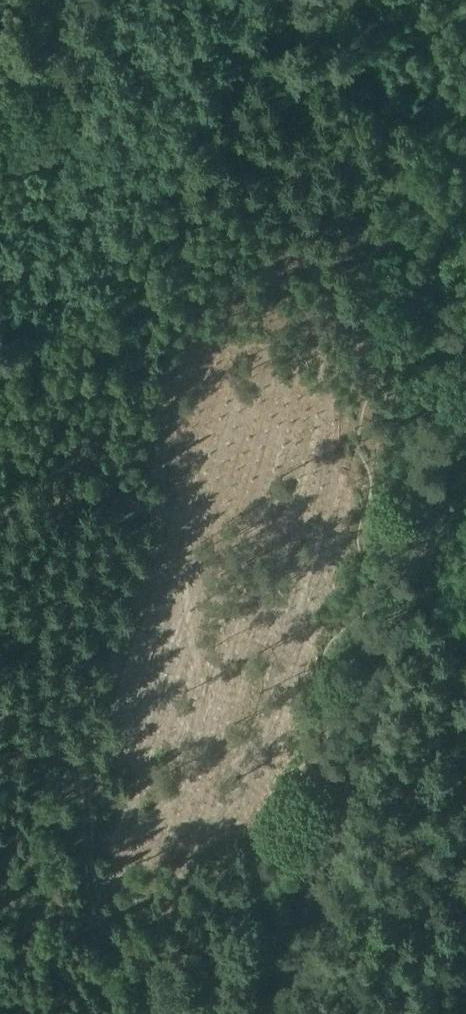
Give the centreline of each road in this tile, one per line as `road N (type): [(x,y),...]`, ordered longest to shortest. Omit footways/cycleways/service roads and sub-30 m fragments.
road 1 (track): [(0,722),(26,740),(88,743),(125,629),(156,565),(163,395),(189,318),(234,257),(342,145),(450,108)]
road 2 (unclassified): [(278,1013),(465,391)]

